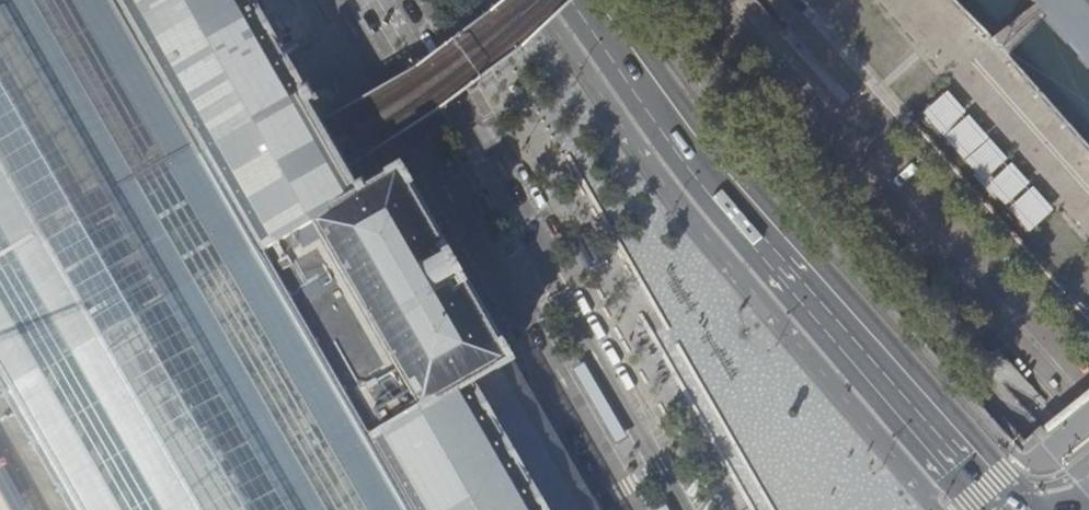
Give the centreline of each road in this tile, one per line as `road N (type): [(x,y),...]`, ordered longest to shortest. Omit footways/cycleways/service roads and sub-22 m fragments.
road 1 (primary): [(590,0),(677,129),(1009,509)]

